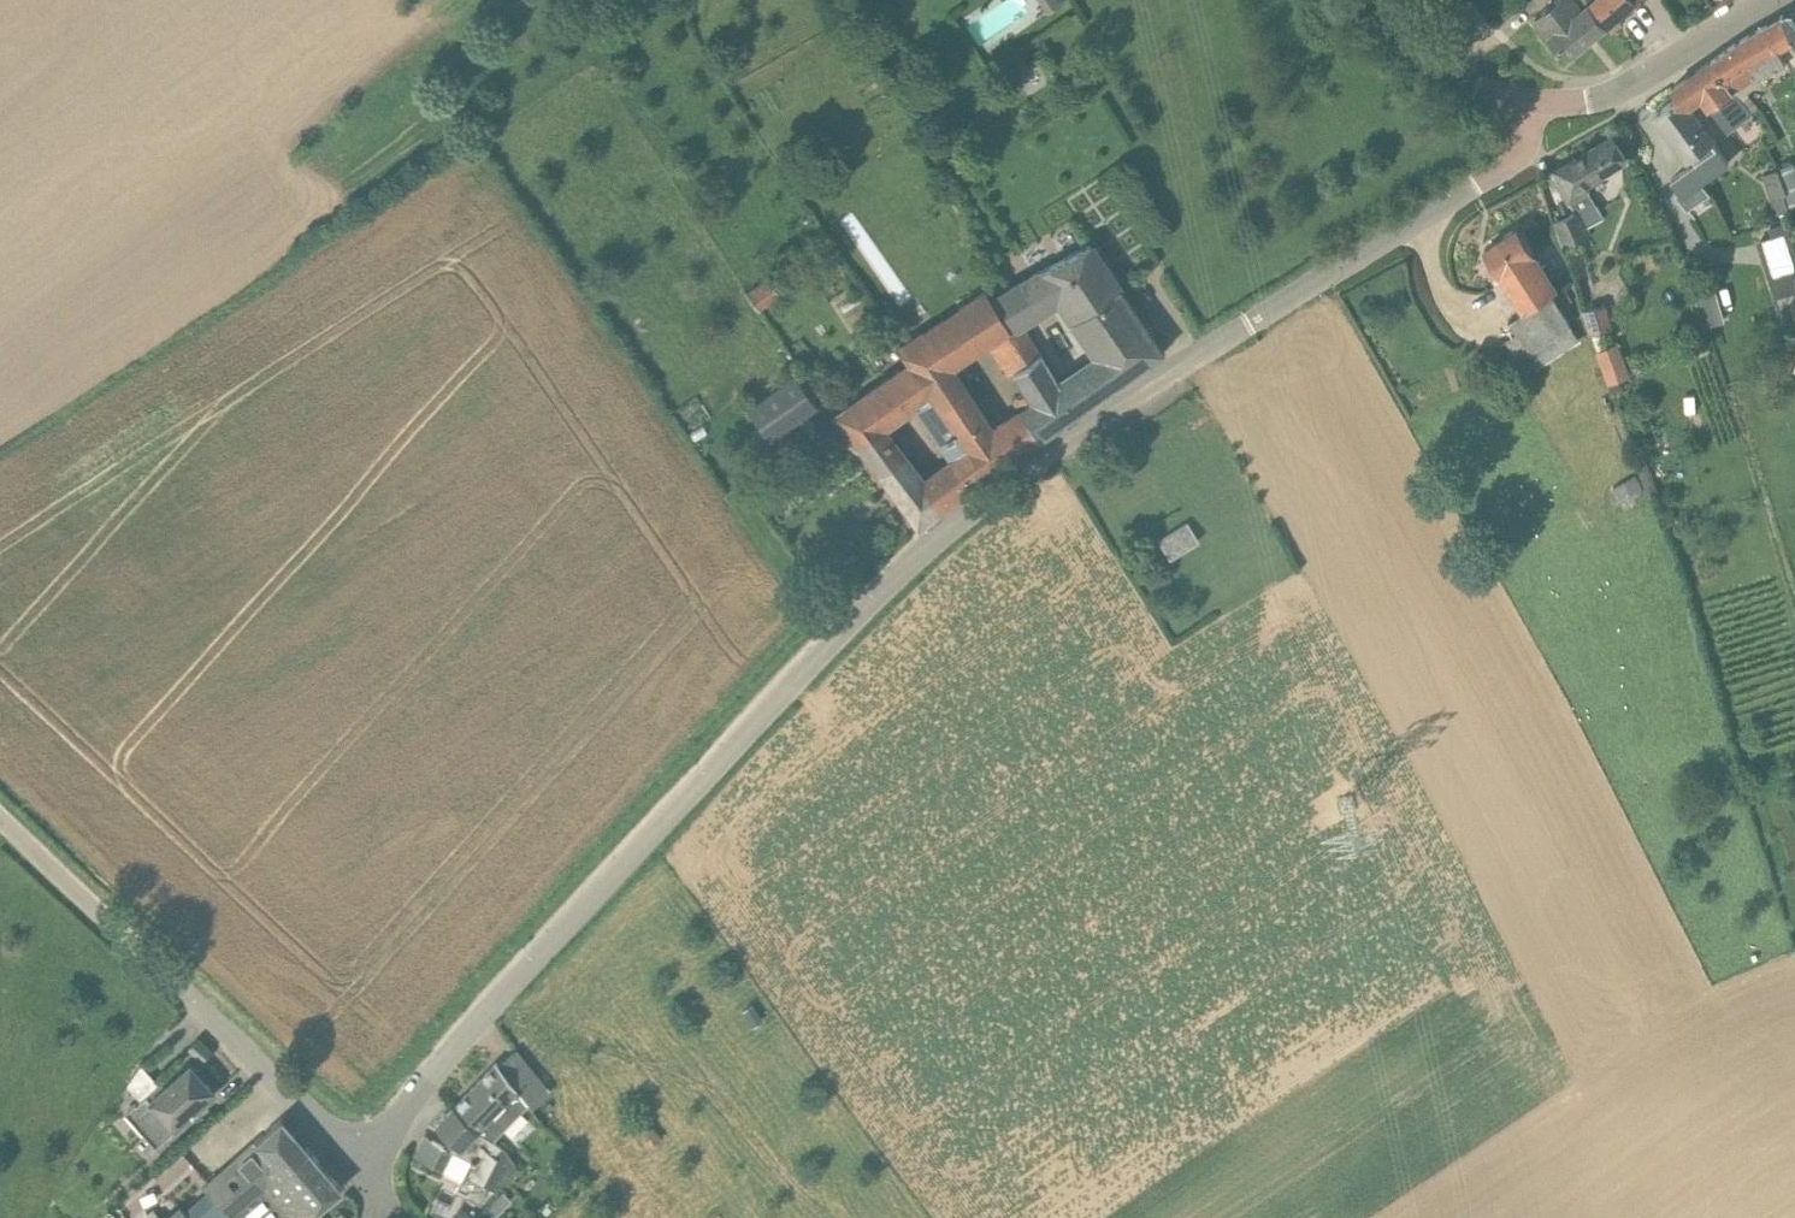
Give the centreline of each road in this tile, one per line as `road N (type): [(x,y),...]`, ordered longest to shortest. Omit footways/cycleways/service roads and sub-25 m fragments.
road 1 (unclassified): [(386,1135),(501,996),(924,548),(1101,416),(1501,169),(1524,139),(1529,105)]
road 2 (unclassified): [(327,1135),(0,820)]
road 3 (tertiary): [(1529,105),(1594,102),(1771,0)]
road 4 (tertiary): [(1529,105),(1453,79),(1402,35),(1384,0)]

